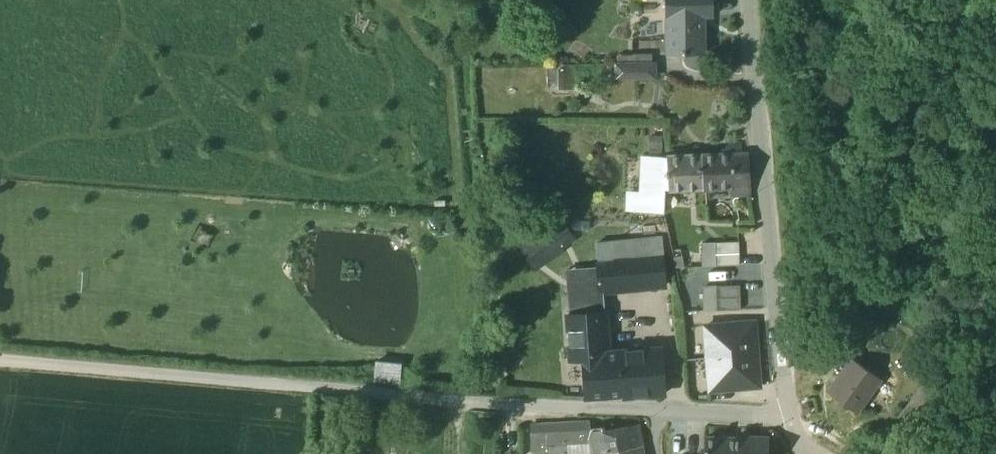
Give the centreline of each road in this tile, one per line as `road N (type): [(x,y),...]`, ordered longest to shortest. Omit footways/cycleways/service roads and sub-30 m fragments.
road 1 (track): [(795,420),(0,361)]
road 2 (residential): [(747,0),(795,420),(806,453)]

